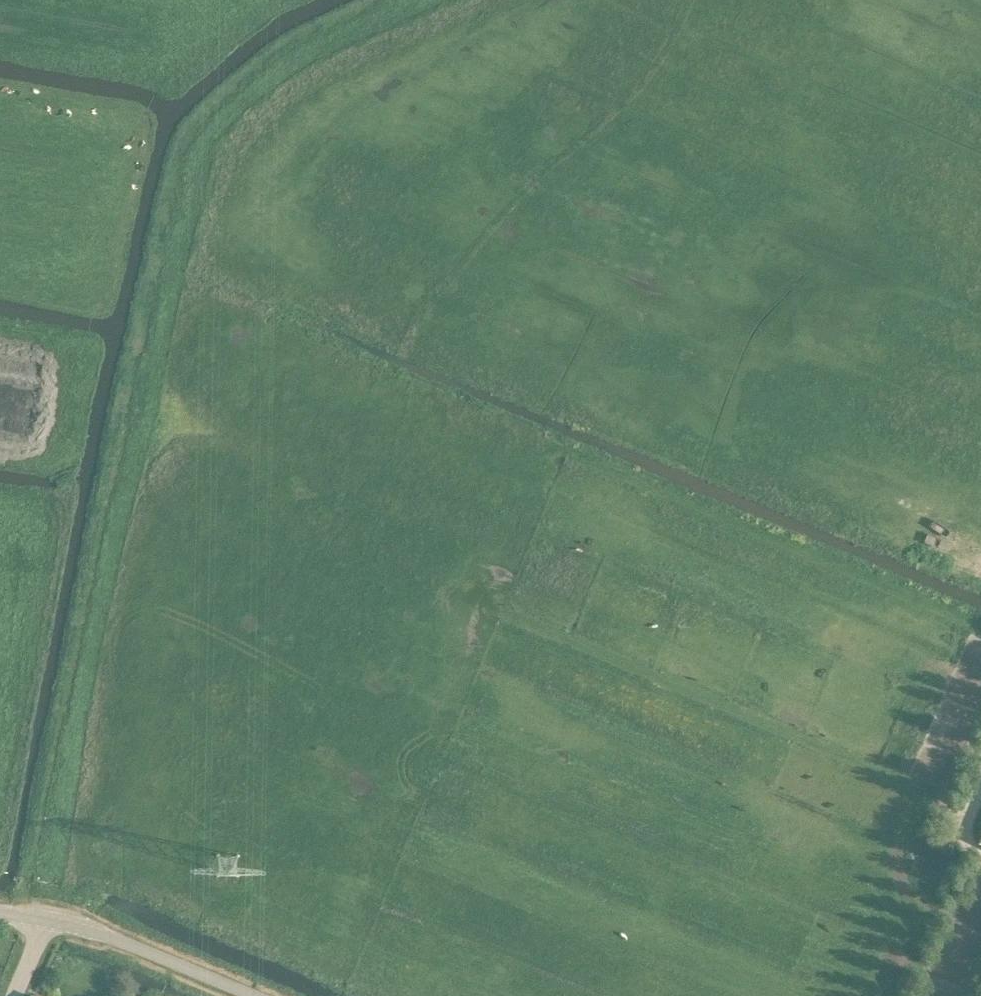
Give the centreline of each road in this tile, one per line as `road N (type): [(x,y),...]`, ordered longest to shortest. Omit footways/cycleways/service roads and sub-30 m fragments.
road 1 (tertiary): [(255,995),(87,927),(0,913)]

